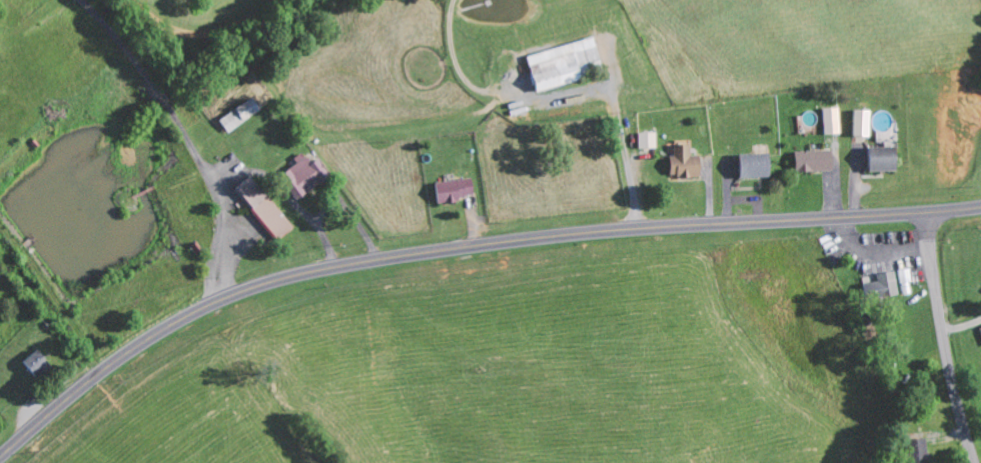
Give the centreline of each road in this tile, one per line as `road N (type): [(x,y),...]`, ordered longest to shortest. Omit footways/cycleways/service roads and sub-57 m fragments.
road 1 (secondary): [(980,208),(631,229),(284,279),(176,324),(0,459)]
road 2 (residential): [(974,462),(938,321),(925,213)]

